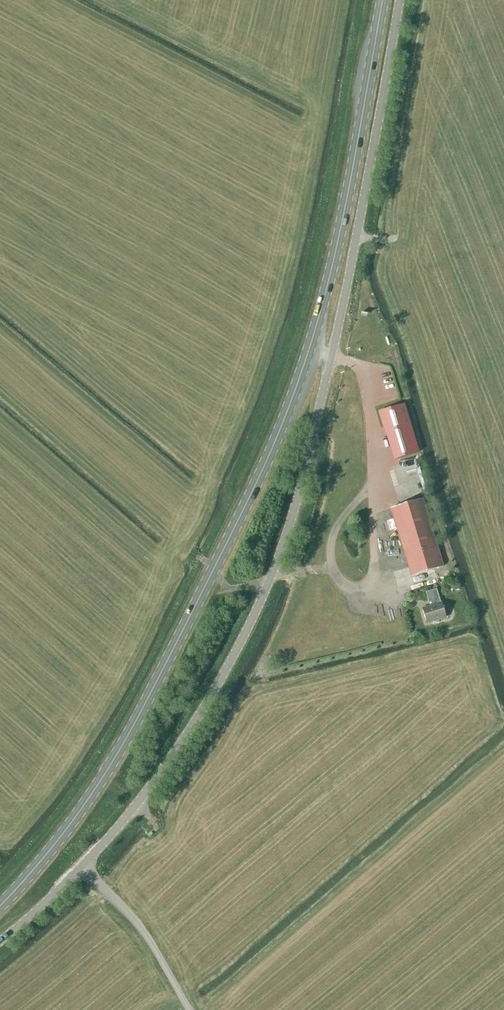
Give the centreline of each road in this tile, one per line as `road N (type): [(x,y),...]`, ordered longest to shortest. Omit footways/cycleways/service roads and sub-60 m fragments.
road 1 (unclassified): [(0,942),(81,867),(148,790),(204,706),(269,580),(331,357),(399,0)]
road 2 (primary): [(0,905),(102,779),(262,472),(335,266),(382,0)]

